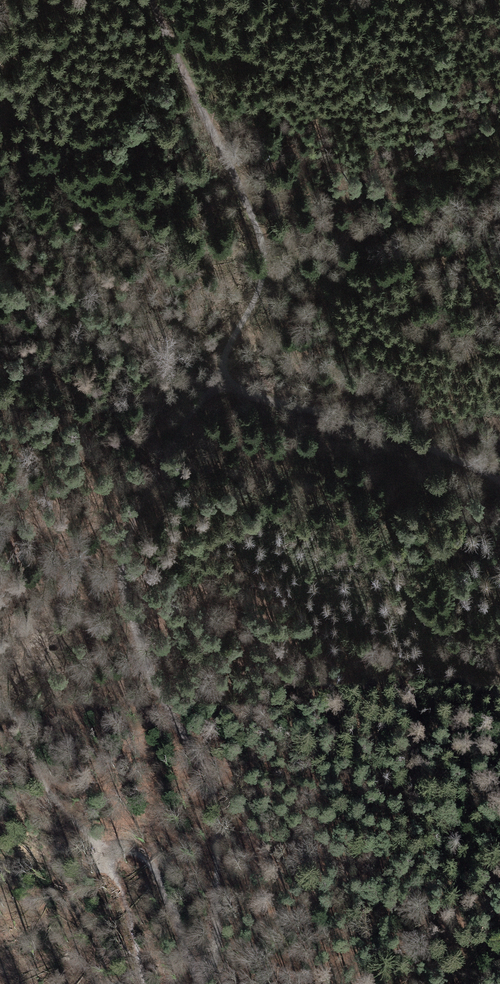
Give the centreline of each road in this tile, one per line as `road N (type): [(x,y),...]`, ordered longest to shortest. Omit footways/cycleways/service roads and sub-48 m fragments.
road 1 (track): [(216,379),(163,459),(122,571),(152,676),(210,773),(217,955),(203,972)]
road 2 (track): [(151,0),(263,252),(261,283),(216,379)]
road 3 (track): [(216,379),(403,437),(499,481)]
road 4 (track): [(0,702),(17,713),(46,789),(107,854)]
road 5 (track): [(203,972),(191,968),(153,864),(135,852),(107,854)]

